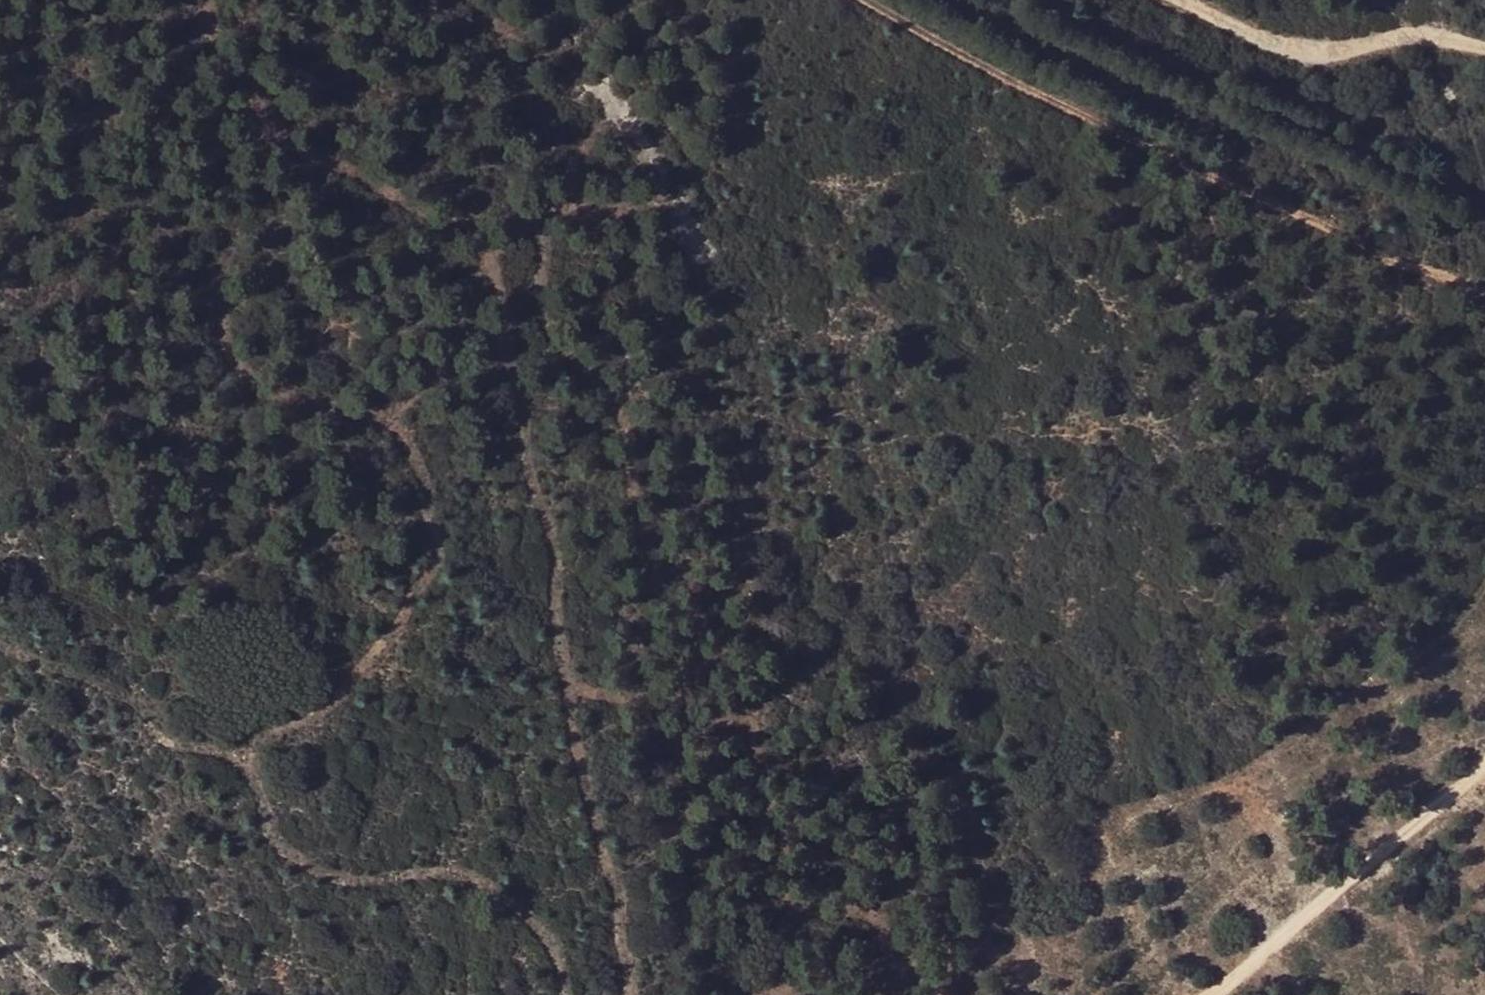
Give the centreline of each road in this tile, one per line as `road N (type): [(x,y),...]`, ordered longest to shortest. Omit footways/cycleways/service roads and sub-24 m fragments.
road 1 (track): [(855,0),(1086,115),(1484,293)]
road 2 (track): [(1484,764),(1380,869),(1205,994)]
road 3 (track): [(1174,0),(1309,50),(1371,48),(1416,32),(1484,47)]

